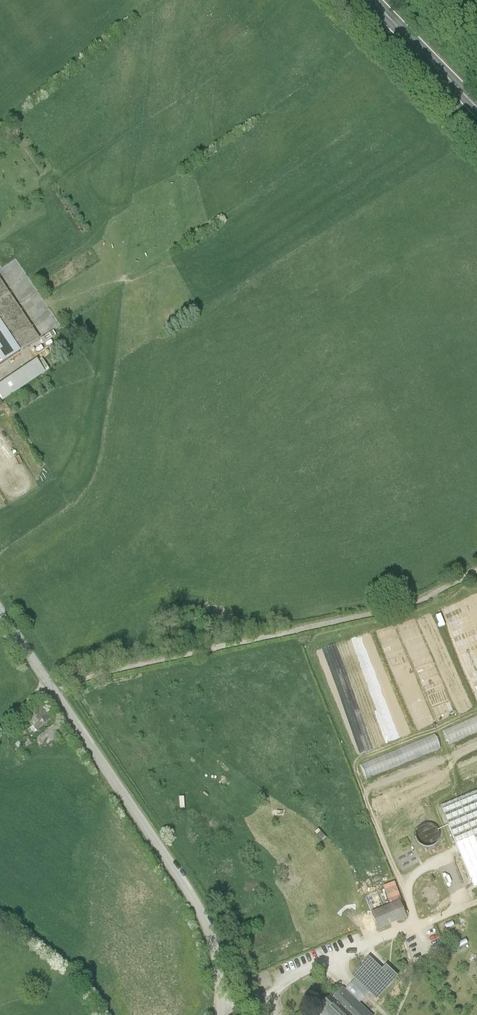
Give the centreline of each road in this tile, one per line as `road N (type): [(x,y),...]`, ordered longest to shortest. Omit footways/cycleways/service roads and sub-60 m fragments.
road 1 (unclassified): [(219,1014),(217,959),(204,918),(0,613)]
road 2 (primary): [(374,0),(476,105)]

